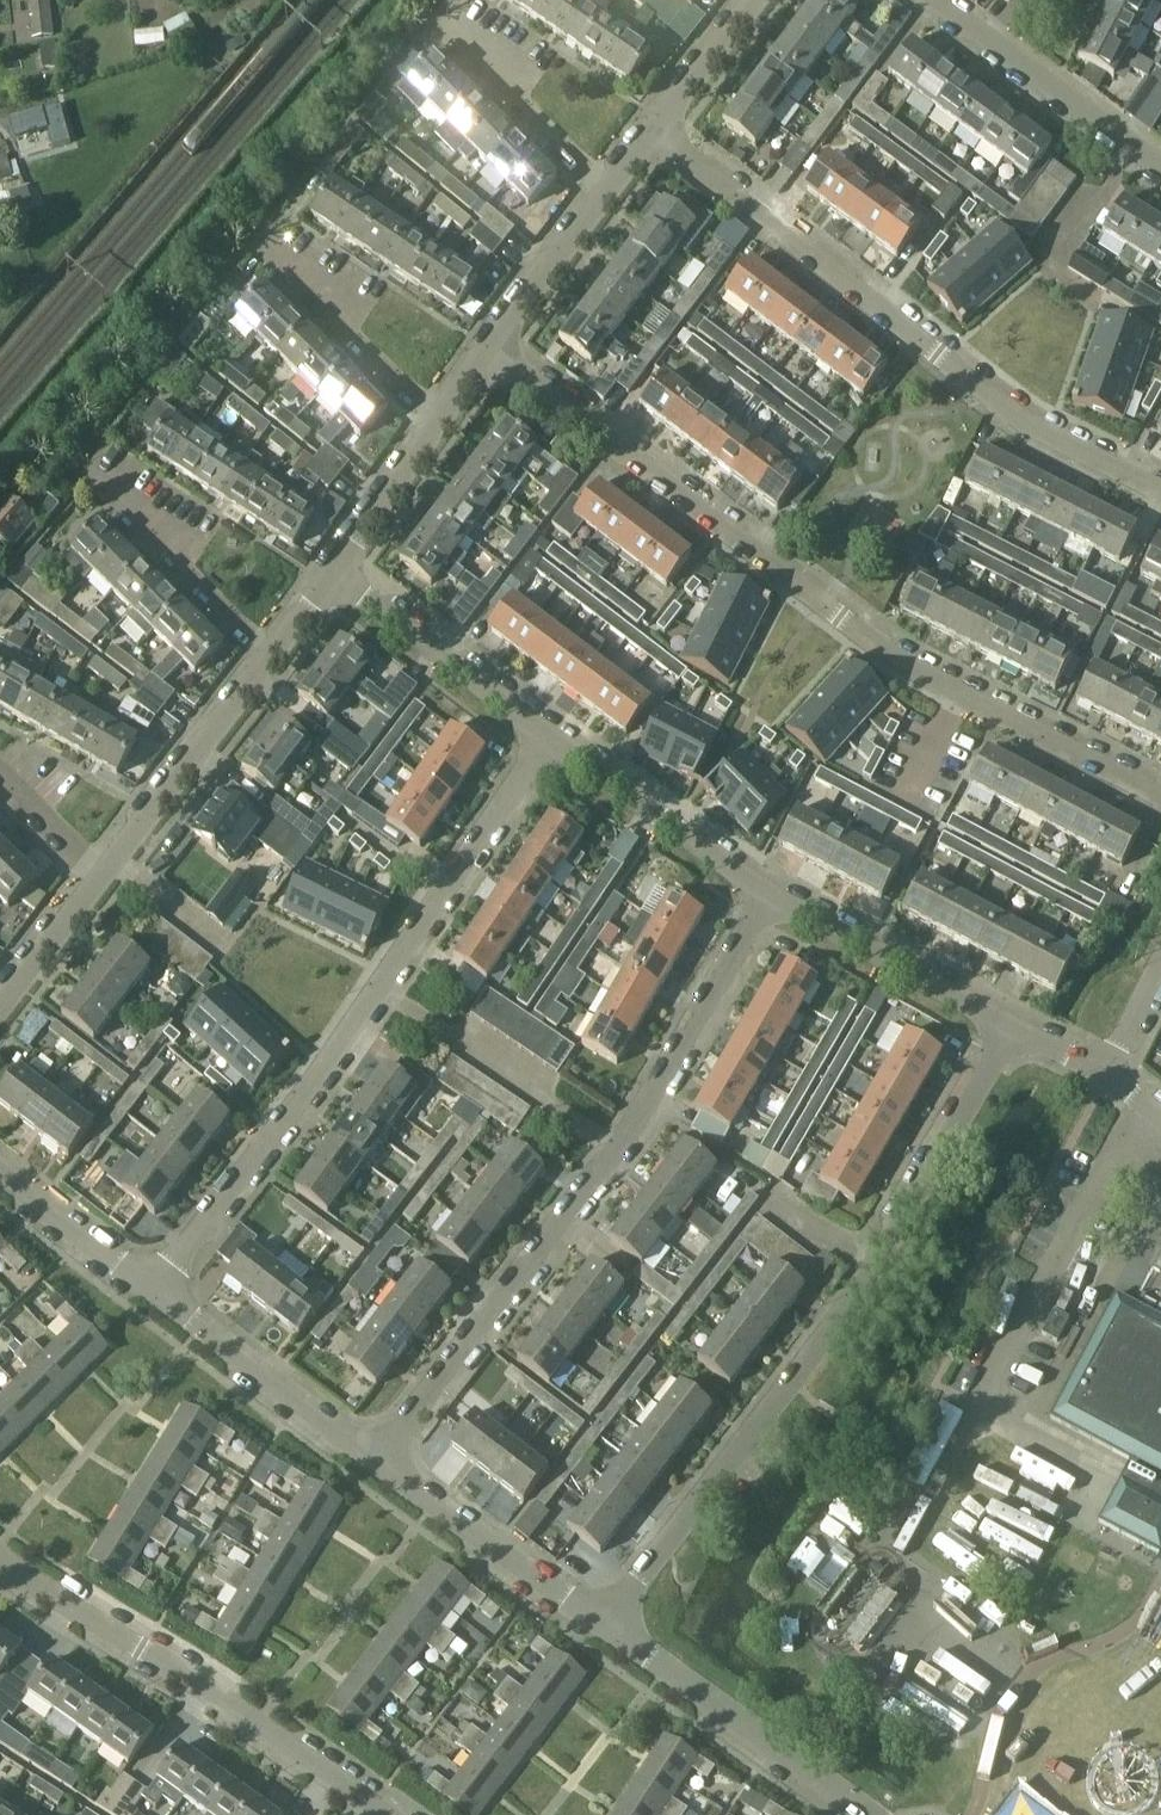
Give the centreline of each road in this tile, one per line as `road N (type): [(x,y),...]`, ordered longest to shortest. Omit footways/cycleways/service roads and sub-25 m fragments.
road 1 (residential): [(1160,790),(823,599),(490,350)]
road 2 (residential): [(608,1626),(874,1267),(1010,1027)]
road 3 (residential): [(376,1460),(629,1143),(766,895)]
road 4 (residential): [(152,1286),(389,979),(552,743)]
road 5 (residential): [(1160,490),(1053,436),(652,129)]
road 6 (residential): [(1093,1473),(982,1413),(1143,1106)]
road 7 (residential): [(379,1814),(0,1542)]
road 8 (residential): [(866,1814),(608,1626)]
road 9 (residential): [(97,887),(282,644)]
road 10 (residential): [(608,1626),(376,1460)]
road 11 (residential): [(376,1460),(152,1286)]
road 12 (residential): [(1010,1027),(766,895)]
road 13 (residential): [(552,743),(334,579)]
road 14 (residential): [(766,895),(552,743)]
road 15 (residential): [(433,433),(267,248)]
road 16 (residential): [(282,644),(109,473)]
road 17 (residential): [(603,196),(456,33)]
road 18 (residential): [(152,1286),(0,1170)]
road 19 (residential): [(490,350),(603,196)]
road 20 (residential): [(1130,148),(984,38)]
road 21 (residential): [(334,579),(433,433)]
road 22 (residential): [(652,129),(753,0)]
road 23 (residential): [(0,1014),(97,887)]
road 24 (residential): [(0,780),(97,887)]
road 25 (residential): [(1130,148),(1053,258)]
road 26 (residential): [(1105,1075),(1160,958)]

